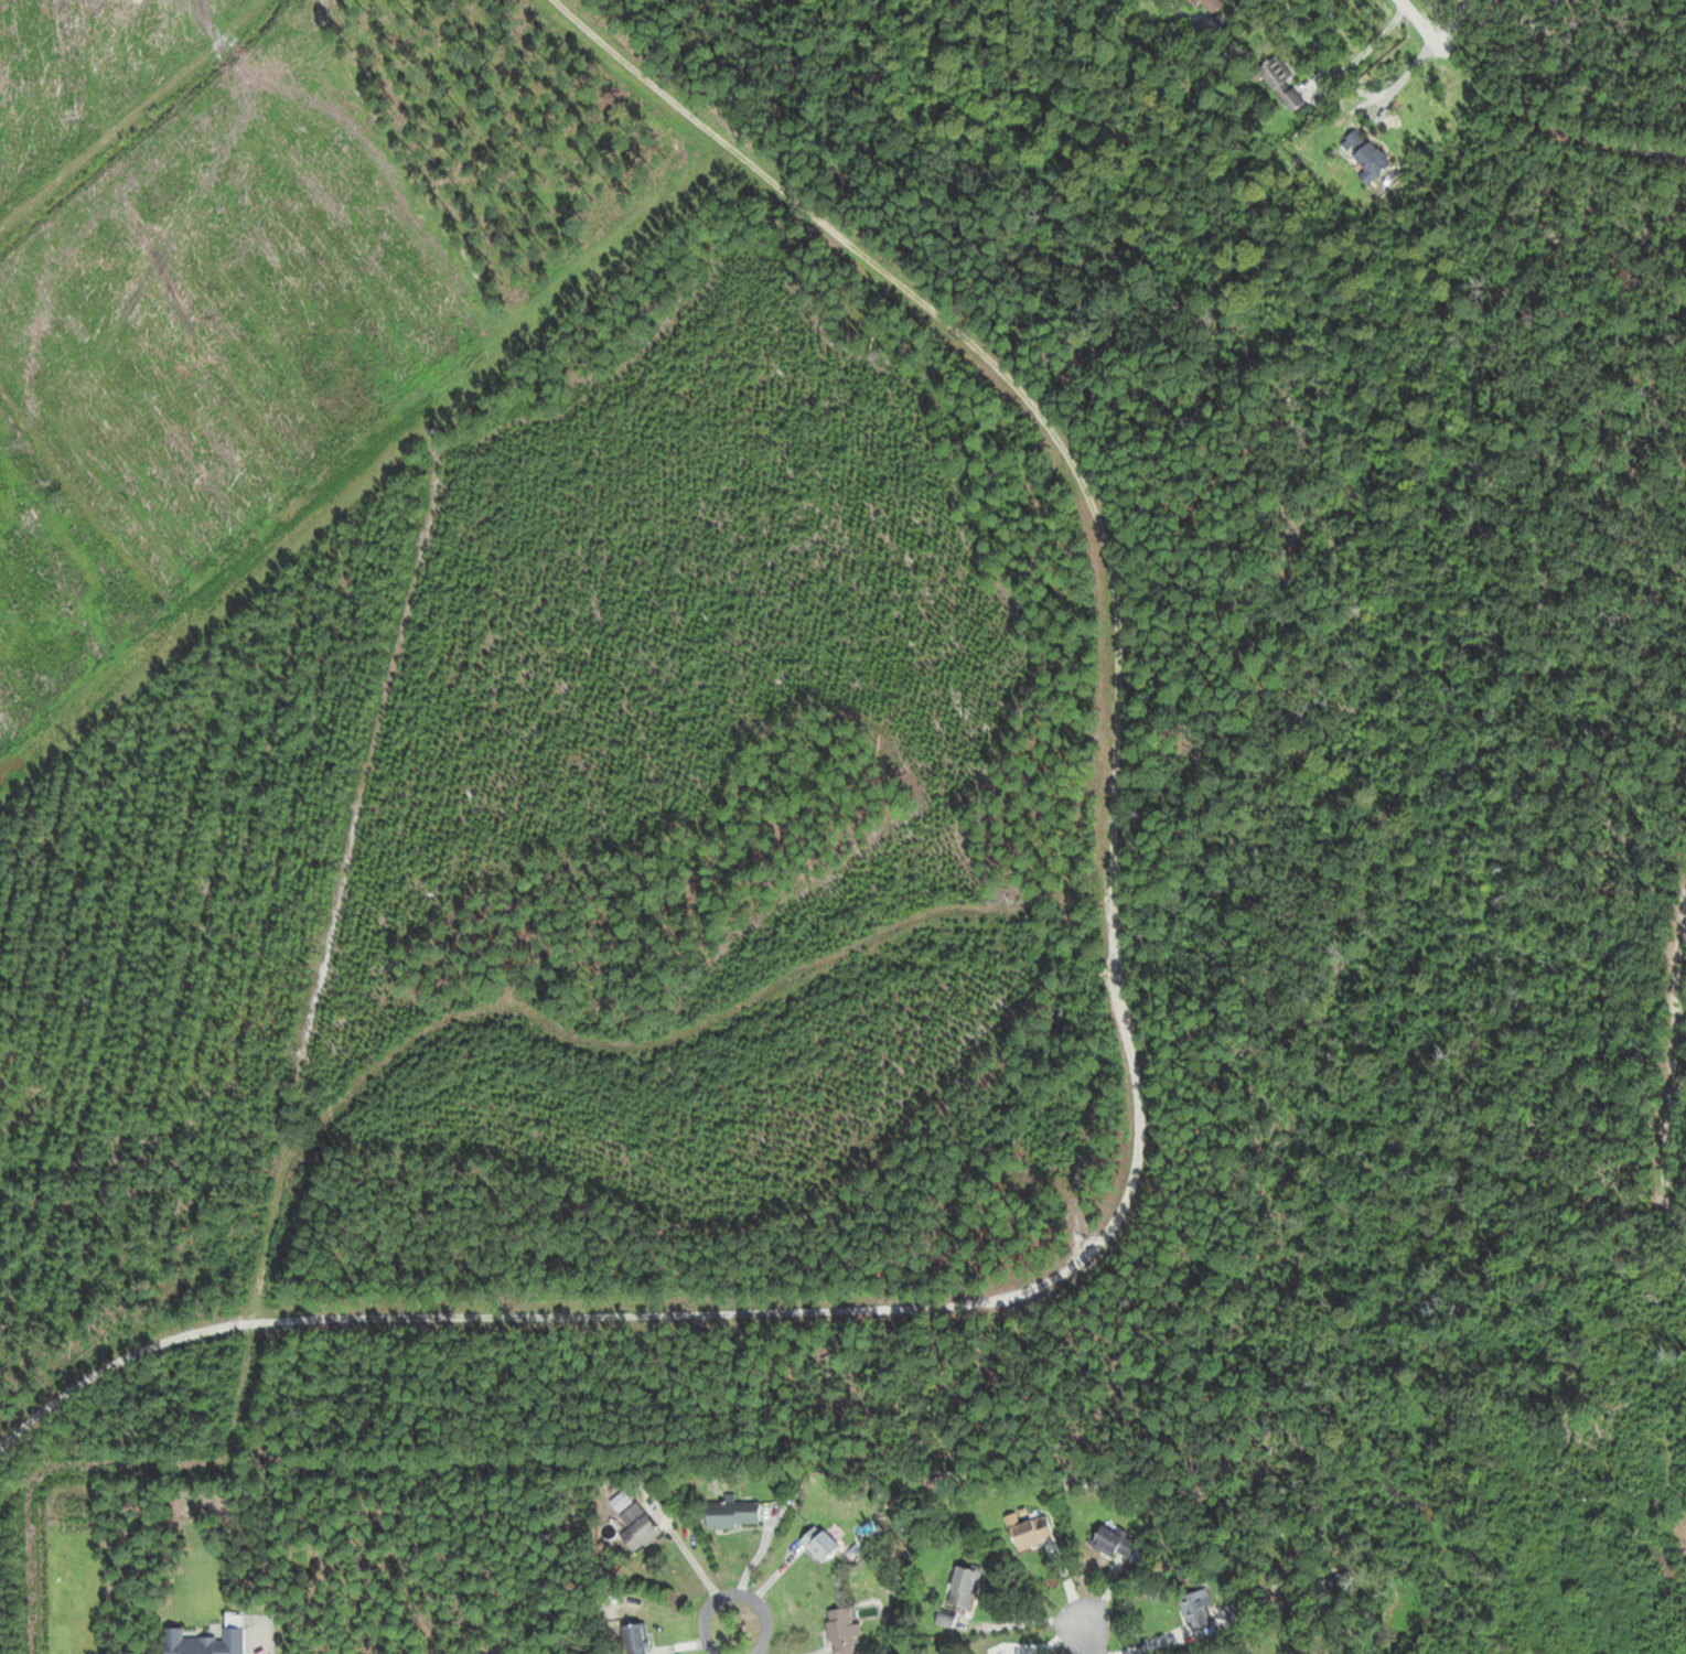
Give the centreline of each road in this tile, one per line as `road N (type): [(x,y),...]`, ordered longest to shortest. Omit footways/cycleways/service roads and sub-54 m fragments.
road 1 (residential): [(1403,0),(1471,83),(1522,119),(1685,155)]
road 2 (residential): [(1685,880),(1663,1210)]

